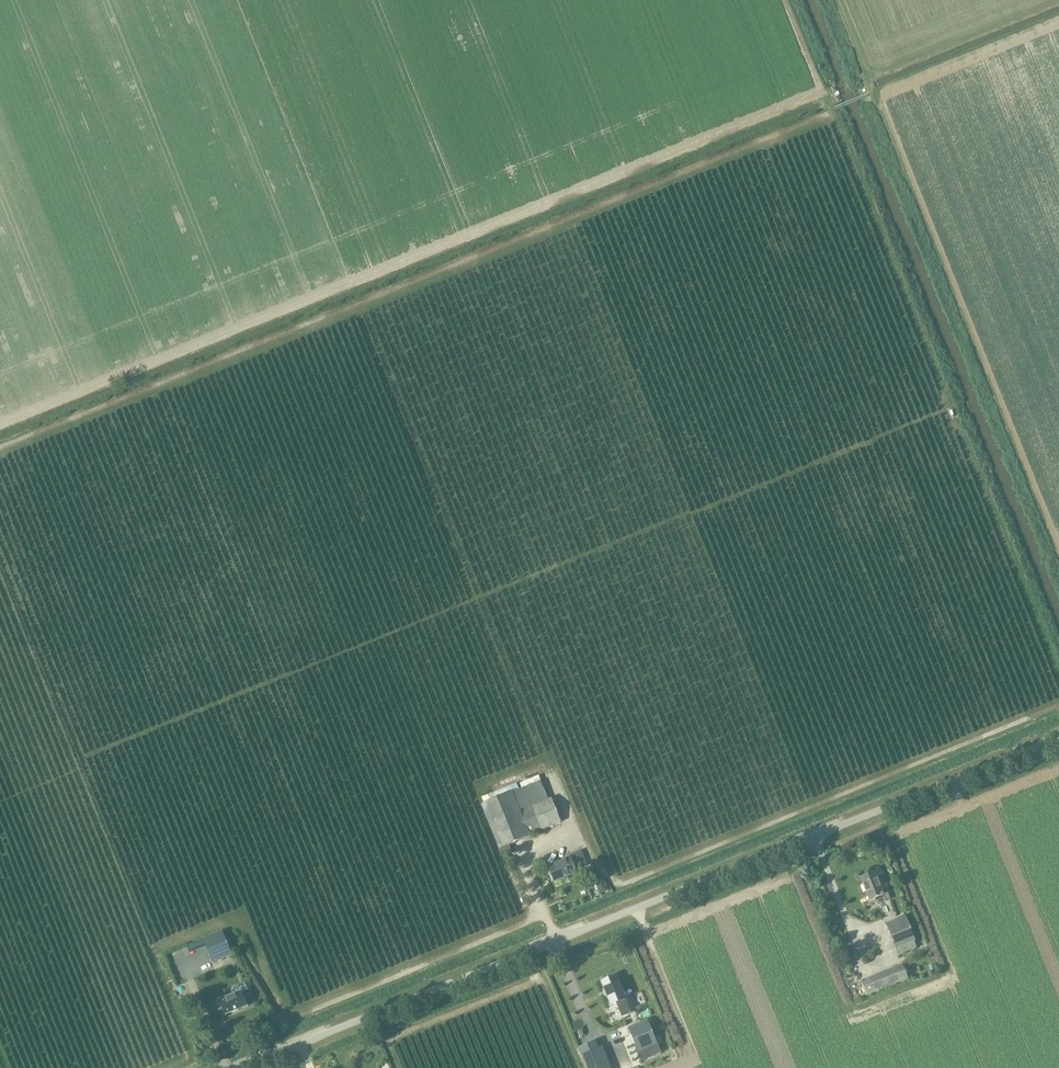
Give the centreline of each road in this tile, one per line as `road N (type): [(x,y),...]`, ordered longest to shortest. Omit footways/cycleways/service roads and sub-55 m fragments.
road 1 (unclassified): [(238,1067),(1058,737)]

